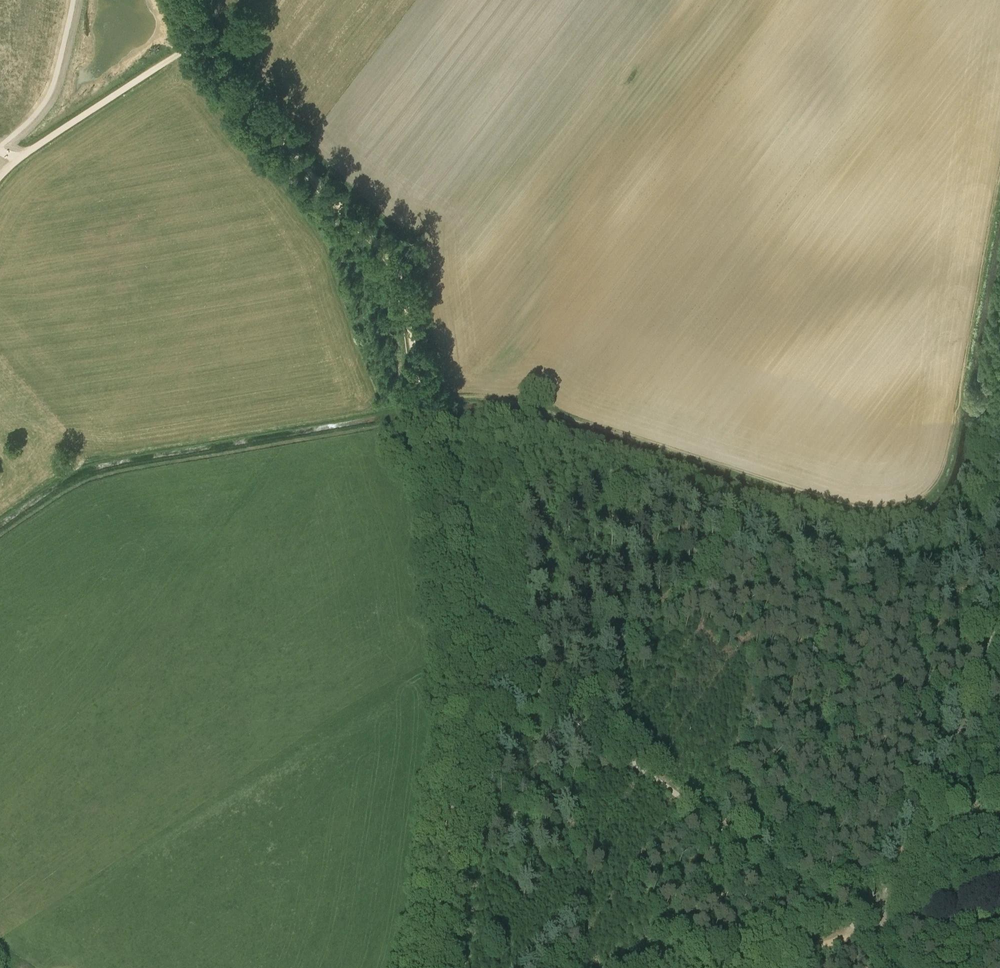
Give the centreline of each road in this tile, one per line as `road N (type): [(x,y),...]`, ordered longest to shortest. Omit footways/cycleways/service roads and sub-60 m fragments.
road 1 (track): [(422,406),(467,720),(426,967)]
road 2 (track): [(456,641),(871,932)]
road 3 (track): [(188,0),(202,41),(397,266),(422,406)]
road 4 (track): [(0,176),(202,41)]
road 5 (track): [(999,892),(871,932)]
road 6 (track): [(746,967),(871,932)]

